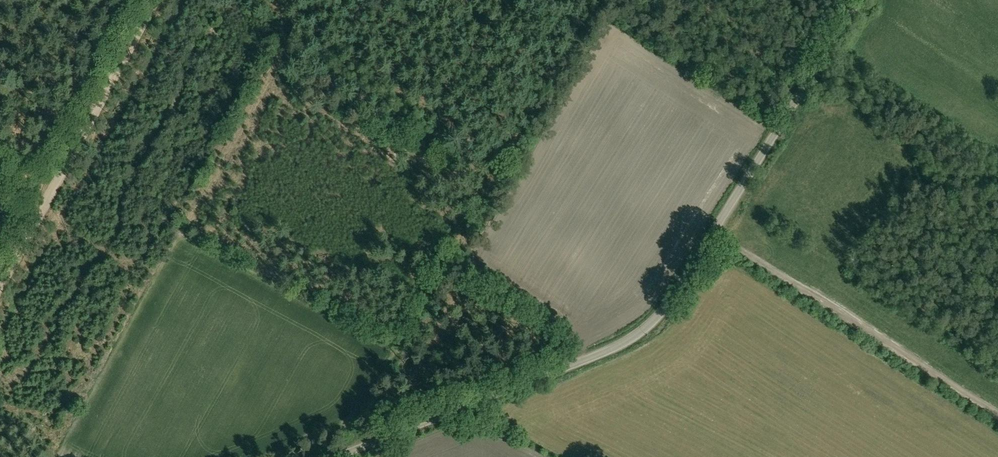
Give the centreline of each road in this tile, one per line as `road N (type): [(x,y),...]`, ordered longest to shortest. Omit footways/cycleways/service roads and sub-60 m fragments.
road 1 (unclassified): [(337,456),(602,354),(651,325),(860,0)]
road 2 (track): [(712,234),(997,415)]
road 3 (track): [(157,0),(0,289)]

